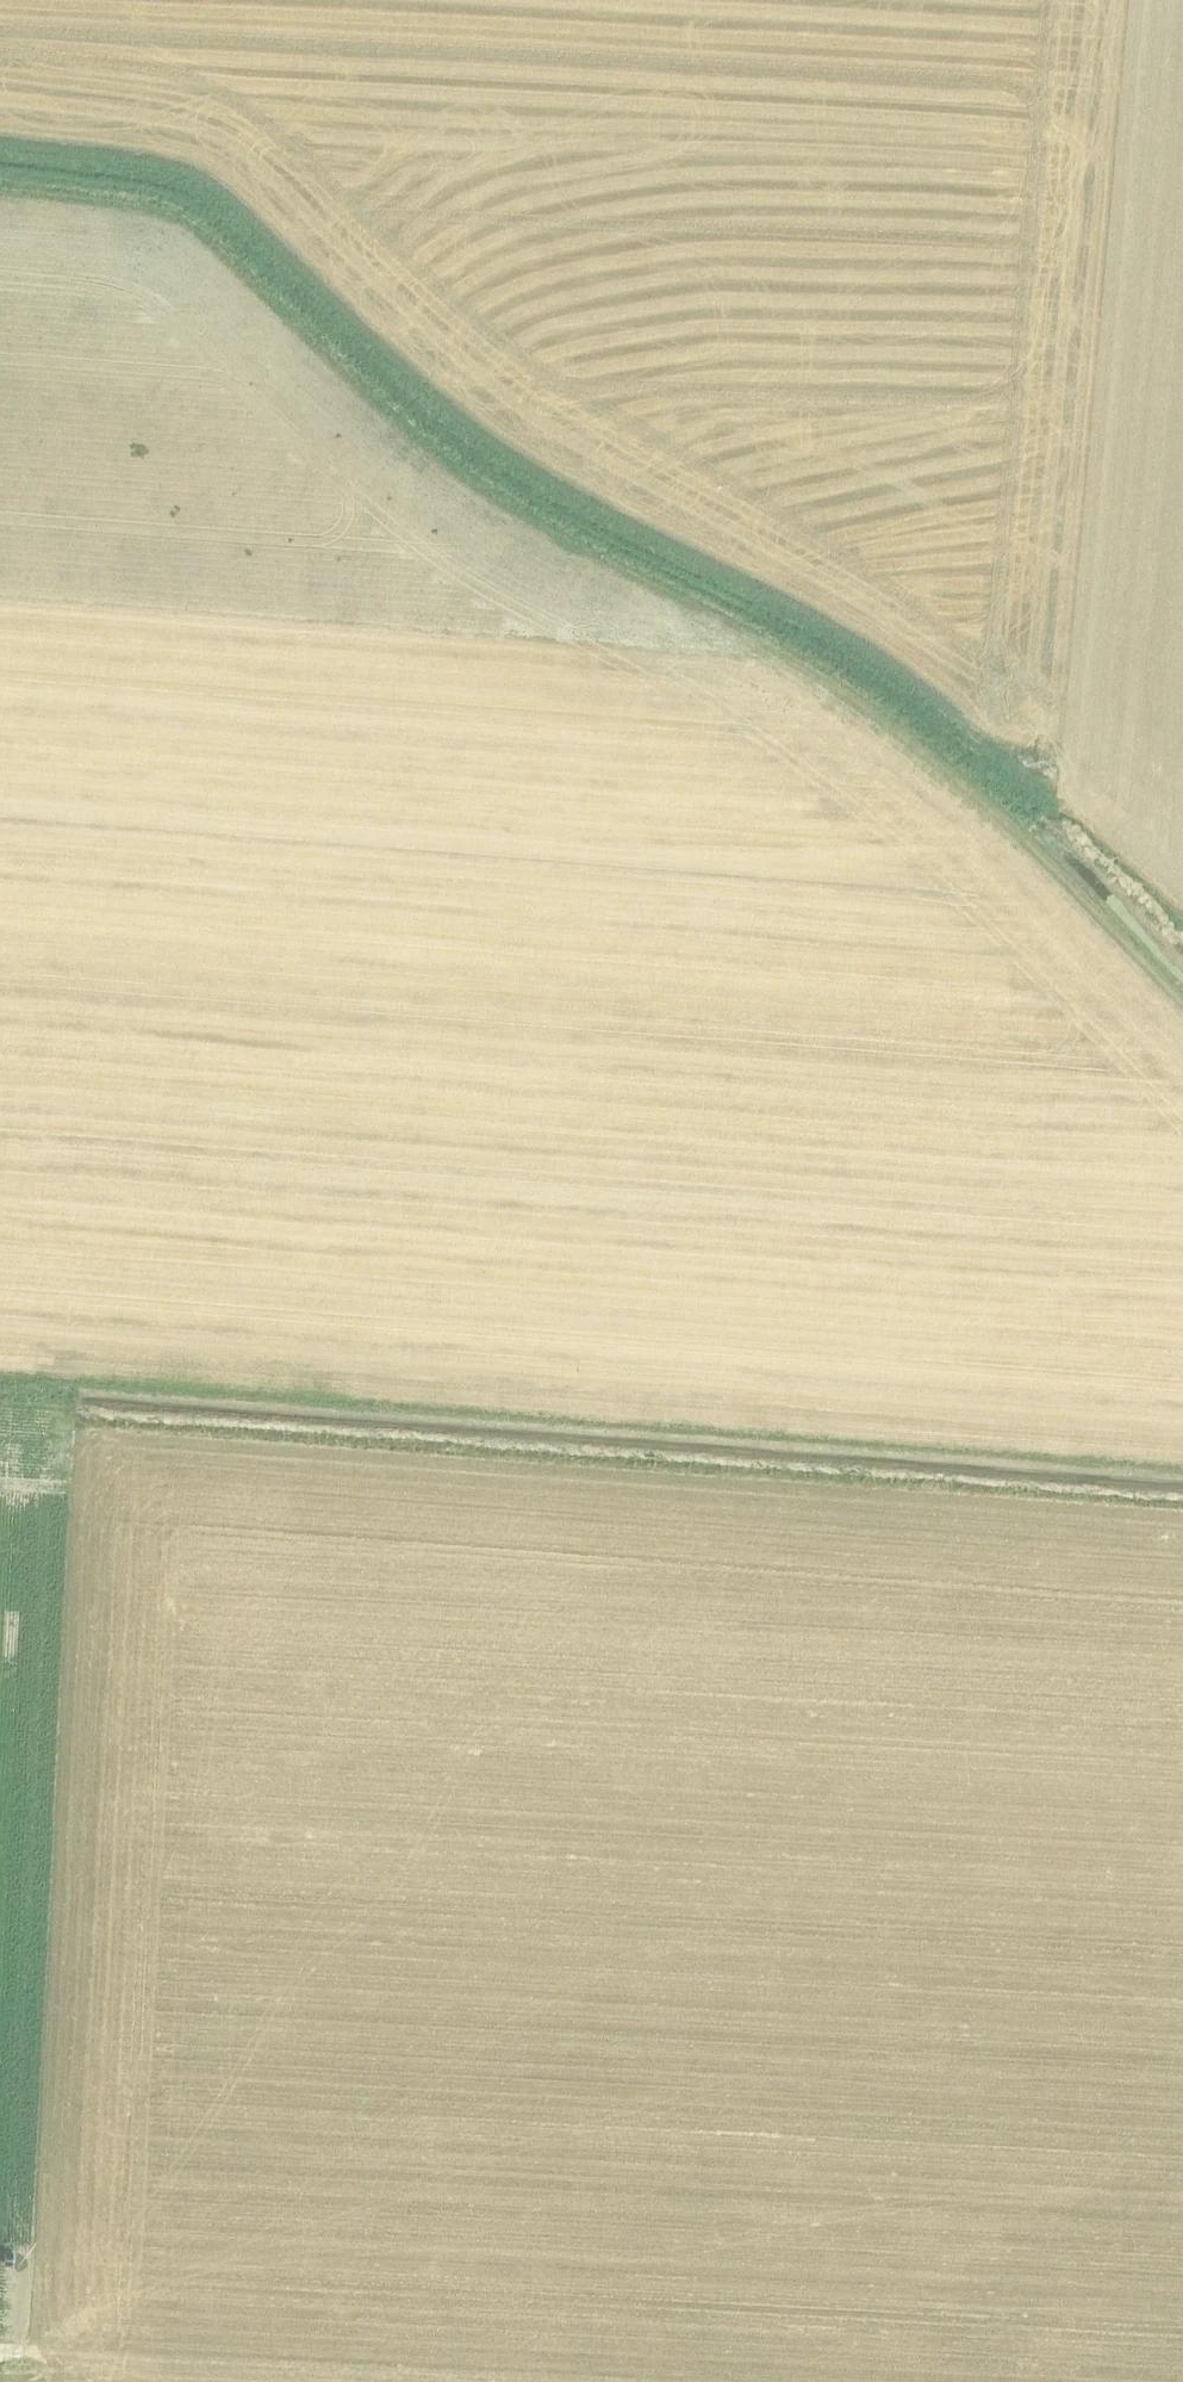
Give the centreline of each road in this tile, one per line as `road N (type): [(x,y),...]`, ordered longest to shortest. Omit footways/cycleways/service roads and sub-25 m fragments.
road 1 (track): [(0,2356),(470,2381)]

